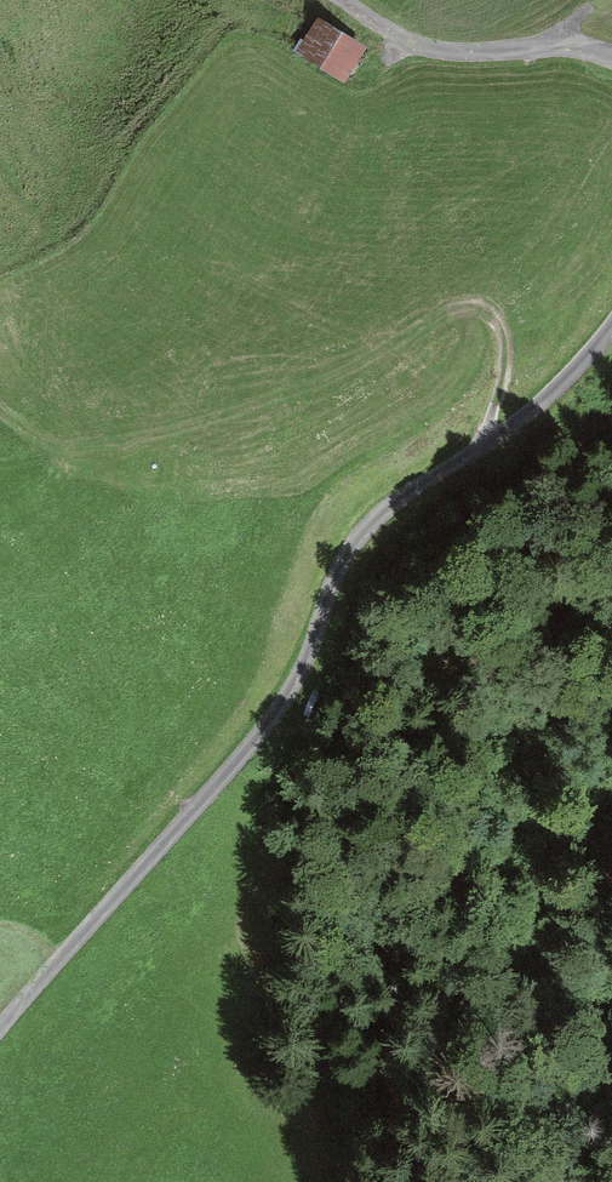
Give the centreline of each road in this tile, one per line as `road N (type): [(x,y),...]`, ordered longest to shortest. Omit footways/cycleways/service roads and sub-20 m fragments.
road 1 (track): [(227,775),(279,708),(357,540),(416,485),(510,424),(611,328)]
road 2 (track): [(0,1027),(227,775)]
road 3 (track): [(611,57),(559,45),(435,48),(345,0)]

